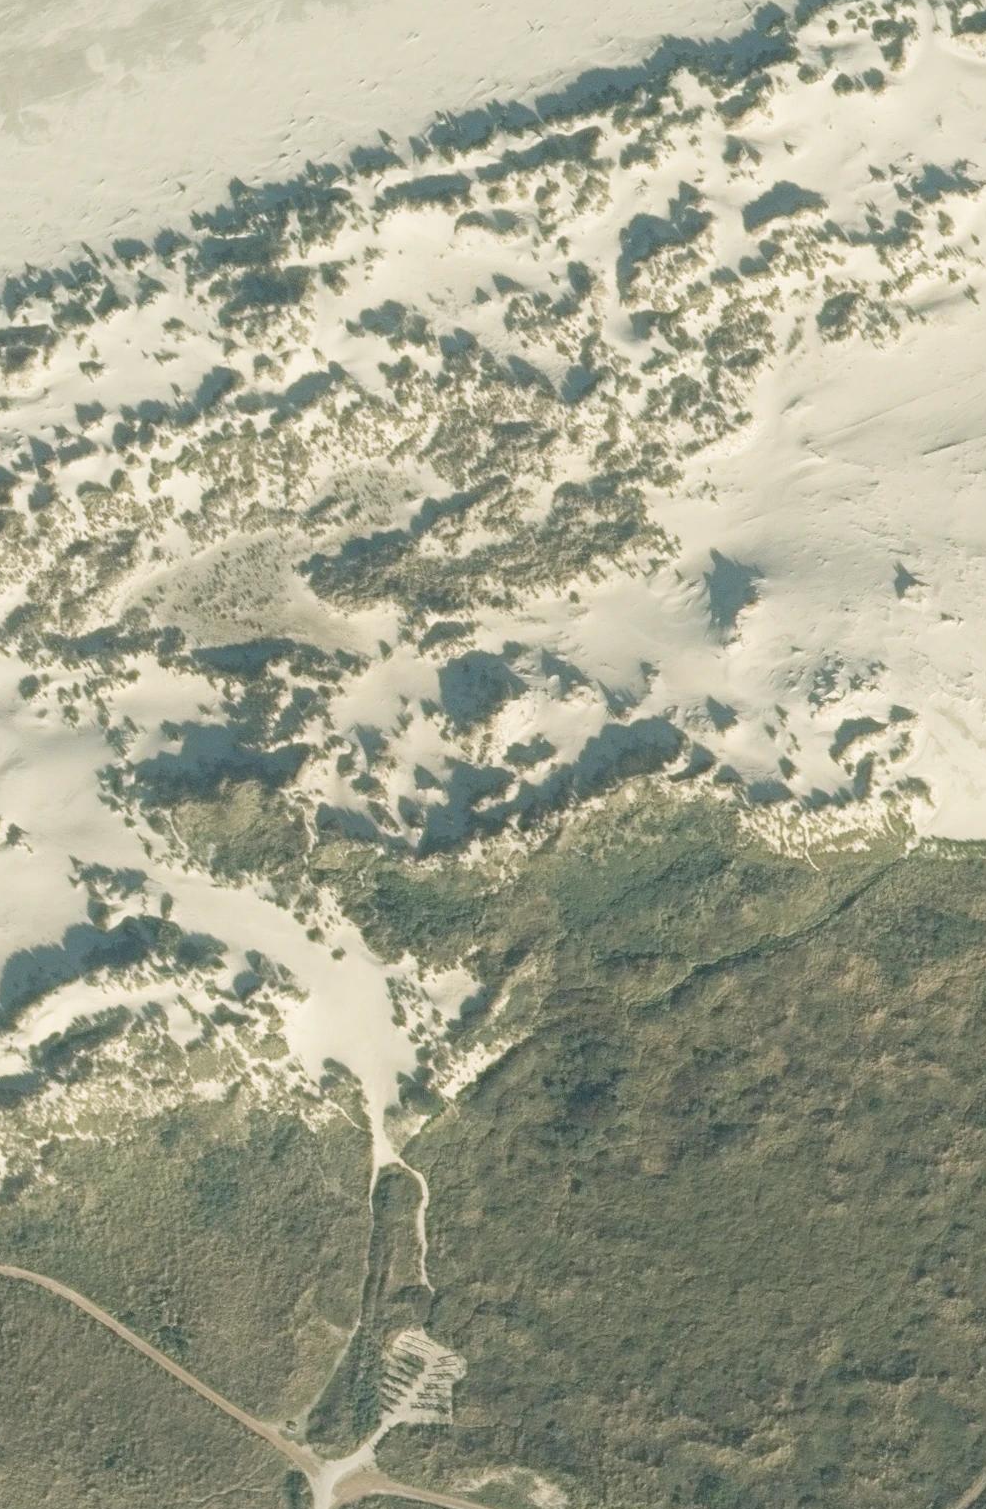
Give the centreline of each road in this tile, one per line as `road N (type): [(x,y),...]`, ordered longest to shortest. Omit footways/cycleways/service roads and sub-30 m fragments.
road 1 (track): [(333,1484),(73,1293),(0,1272)]

